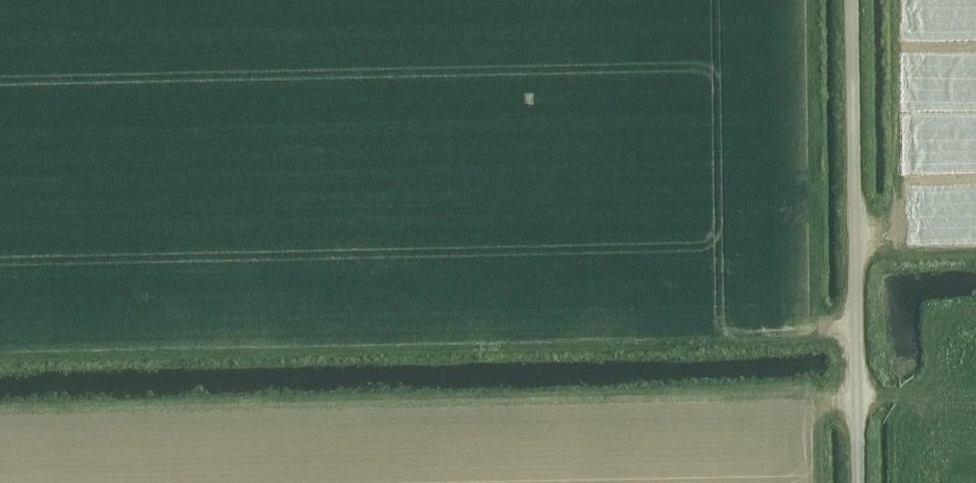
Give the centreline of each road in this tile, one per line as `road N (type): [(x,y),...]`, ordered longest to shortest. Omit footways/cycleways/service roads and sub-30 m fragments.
road 1 (unclassified): [(859,482),(852,0)]

